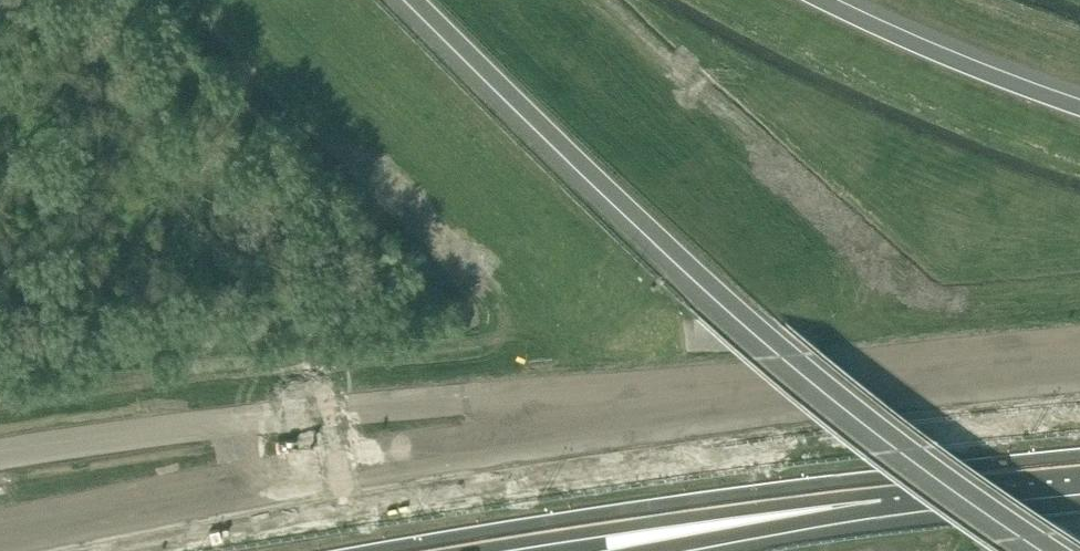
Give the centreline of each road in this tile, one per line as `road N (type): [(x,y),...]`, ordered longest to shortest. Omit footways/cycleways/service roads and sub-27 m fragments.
road 1 (motorway): [(419,0),(783,345),(1064,550)]
road 2 (motorway): [(733,411),(343,473),(0,543)]
road 3 (motorway): [(733,411),(510,402),(427,406),(0,458)]
road 4 (motorway): [(427,550),(835,489)]
road 5 (motorway): [(1079,373),(733,411)]
road 6 (motorway): [(1079,106),(822,0)]
road 7 (motorway): [(835,489),(1079,463)]
road 8 (motorway): [(619,550),(835,489)]

